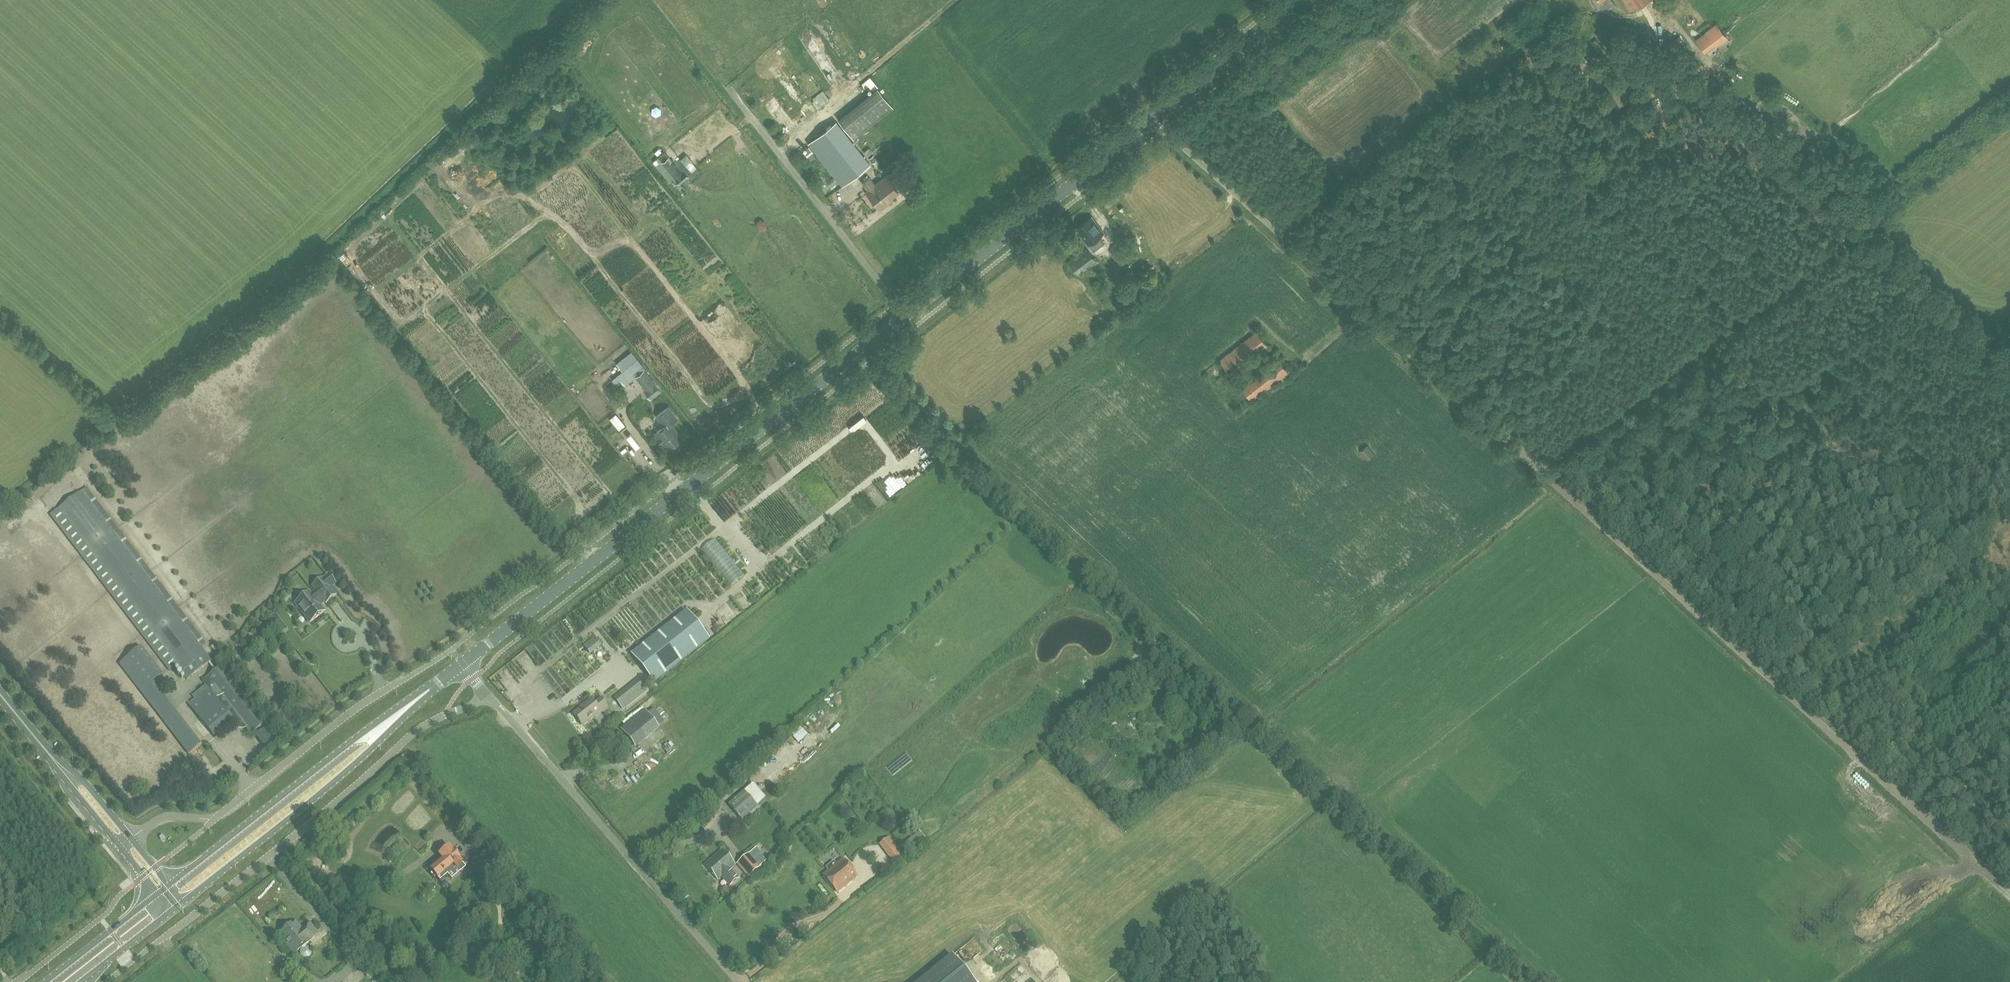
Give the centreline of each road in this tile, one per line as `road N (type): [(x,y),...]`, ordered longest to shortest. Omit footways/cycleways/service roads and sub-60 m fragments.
road 1 (tertiary): [(465,663),(1162,114)]
road 2 (track): [(1366,311),(2009,896)]
road 3 (unclassified): [(160,941),(420,728),(487,694)]
road 4 (unclassified): [(738,981),(487,694)]
road 5 (tertiary): [(176,908),(362,760),(442,681)]
road 6 (tertiary): [(442,681),(390,712),(170,885)]
road 7 (unclassified): [(382,690),(215,820),(165,817),(129,837)]
road 8 (unclassified): [(1366,311),(1253,210),(1162,114)]
road 9 (track): [(1692,360),(1854,232)]
road 10 (tertiary): [(1162,114),(1308,0)]
road 11 (track): [(1854,232),(1854,199),(1743,100)]
road 12 (secondary): [(157,896),(48,981)]
road 13 (secondary): [(129,837),(80,777),(41,745)]
road 14 (secondary): [(41,745),(115,846)]
road 15 (secondary): [(80,981),(176,908)]

